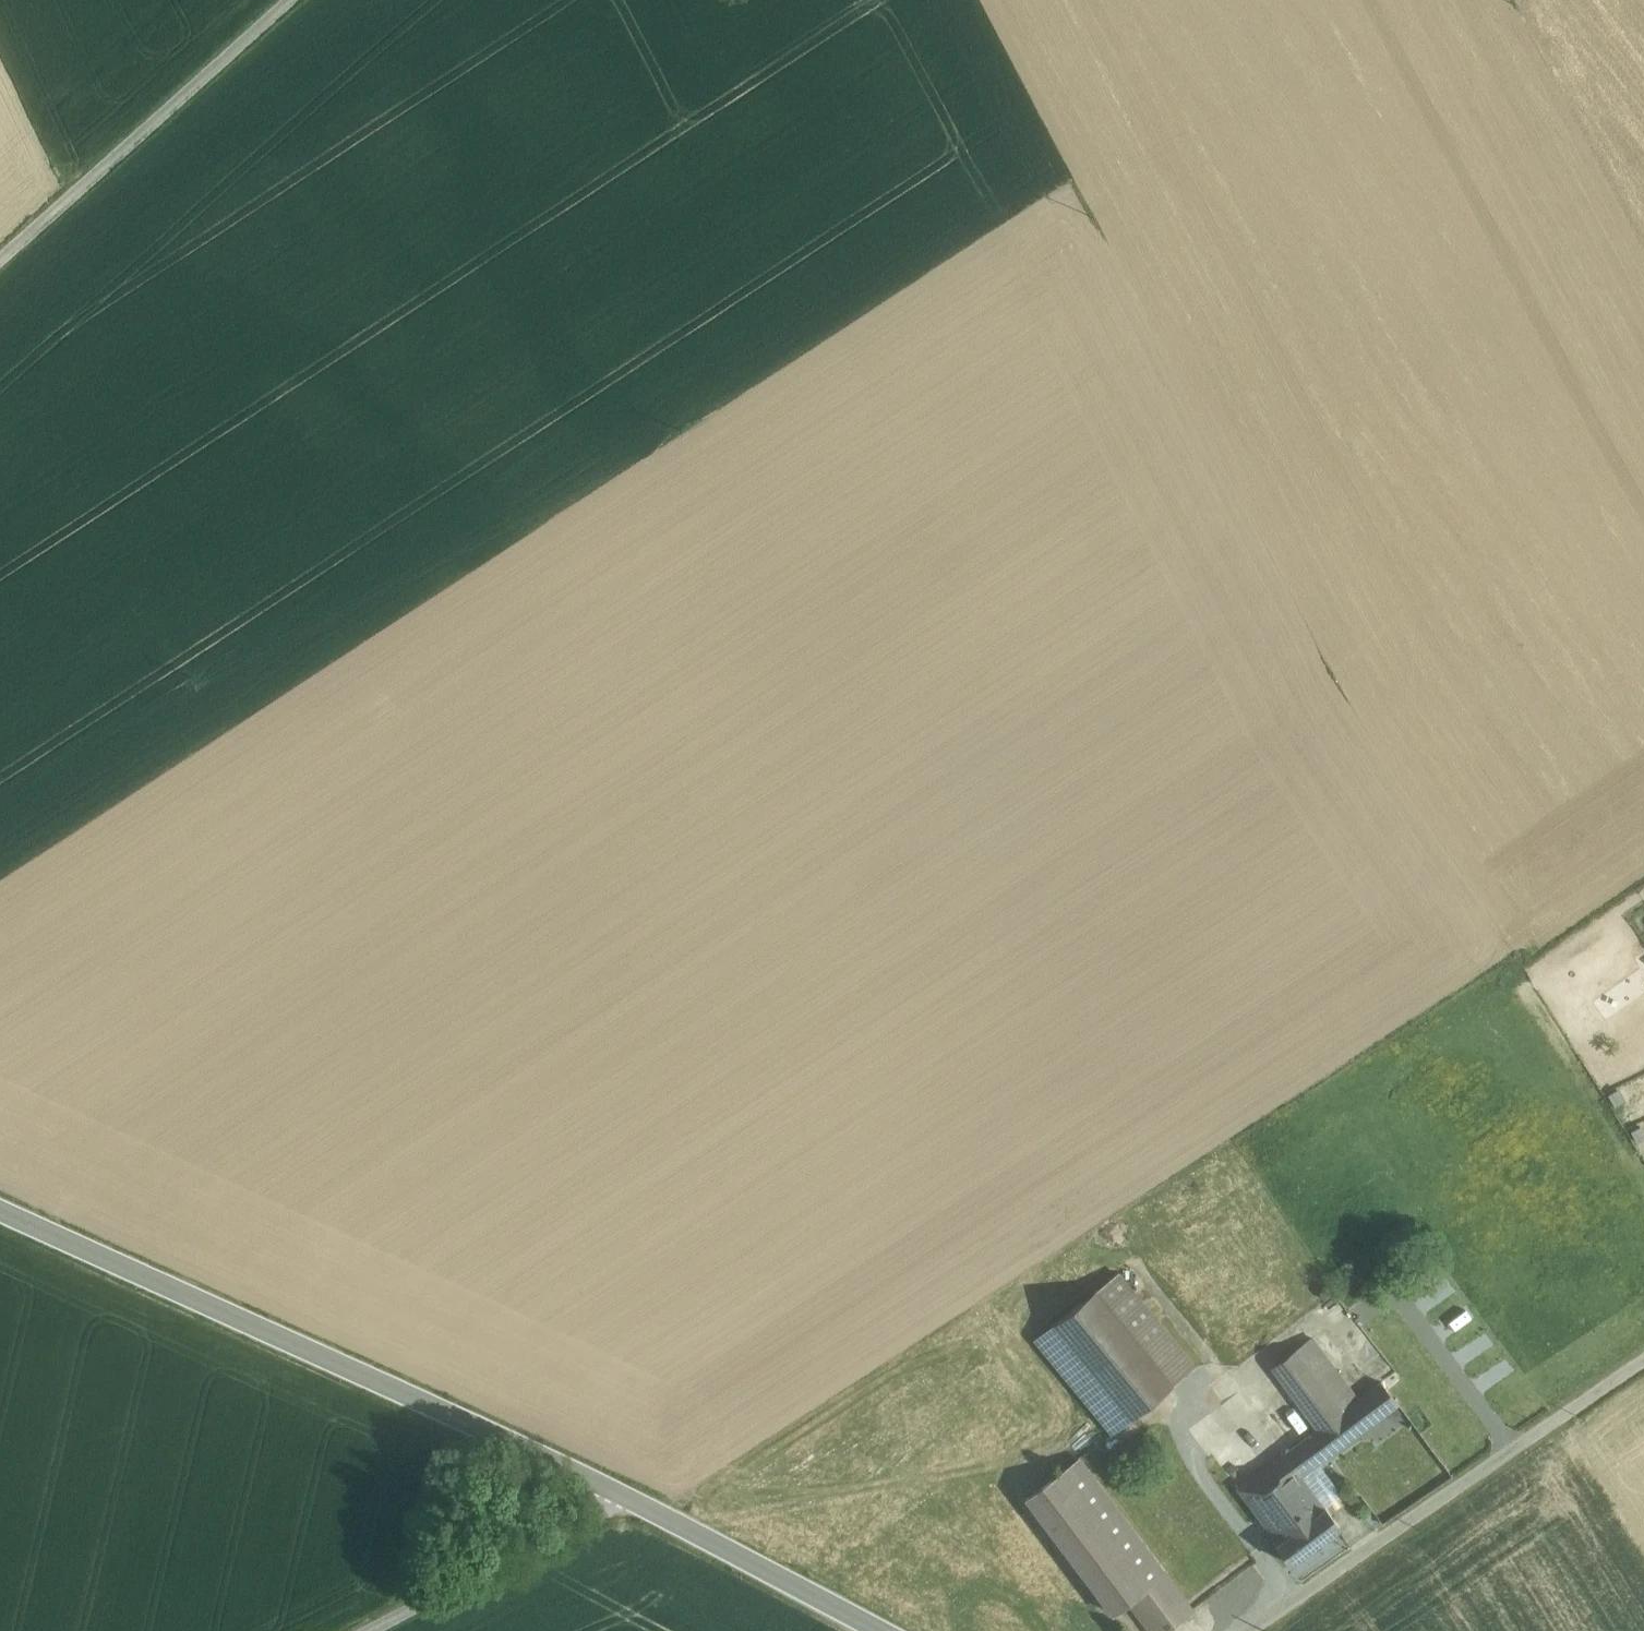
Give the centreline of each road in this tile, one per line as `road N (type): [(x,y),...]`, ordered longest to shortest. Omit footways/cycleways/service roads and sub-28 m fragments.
road 1 (unclassified): [(626,1497),(0,1211)]
road 2 (track): [(1250,1630),(1643,1359)]
road 3 (unclassified): [(0,261),(291,0)]
road 4 (unclassified): [(362,1630),(626,1497)]
road 5 (unclassified): [(880,1630),(626,1497)]

